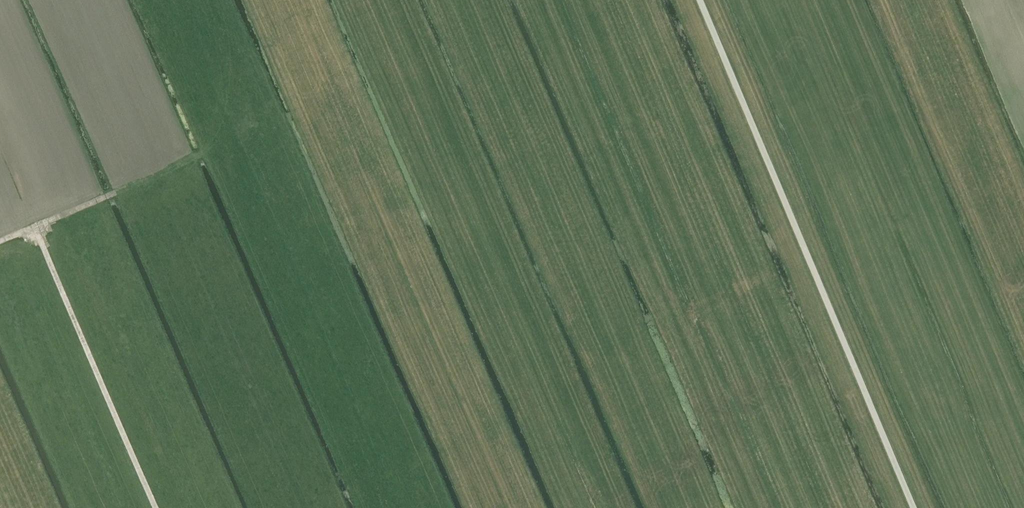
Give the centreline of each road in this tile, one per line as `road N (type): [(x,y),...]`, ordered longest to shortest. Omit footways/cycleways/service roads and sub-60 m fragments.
road 1 (track): [(178,0),(216,111),(212,146),(35,227),(156,507)]
road 2 (track): [(915,507),(699,0)]

